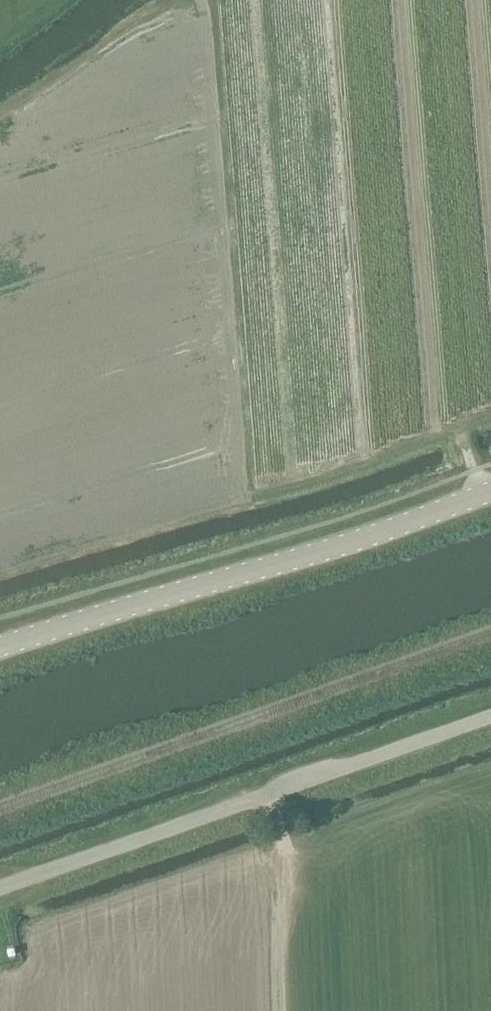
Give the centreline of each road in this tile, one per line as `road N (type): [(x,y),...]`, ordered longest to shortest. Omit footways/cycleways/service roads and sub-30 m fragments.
road 1 (unclassified): [(0,888),(490,716)]
road 2 (tertiary): [(0,647),(490,491)]

